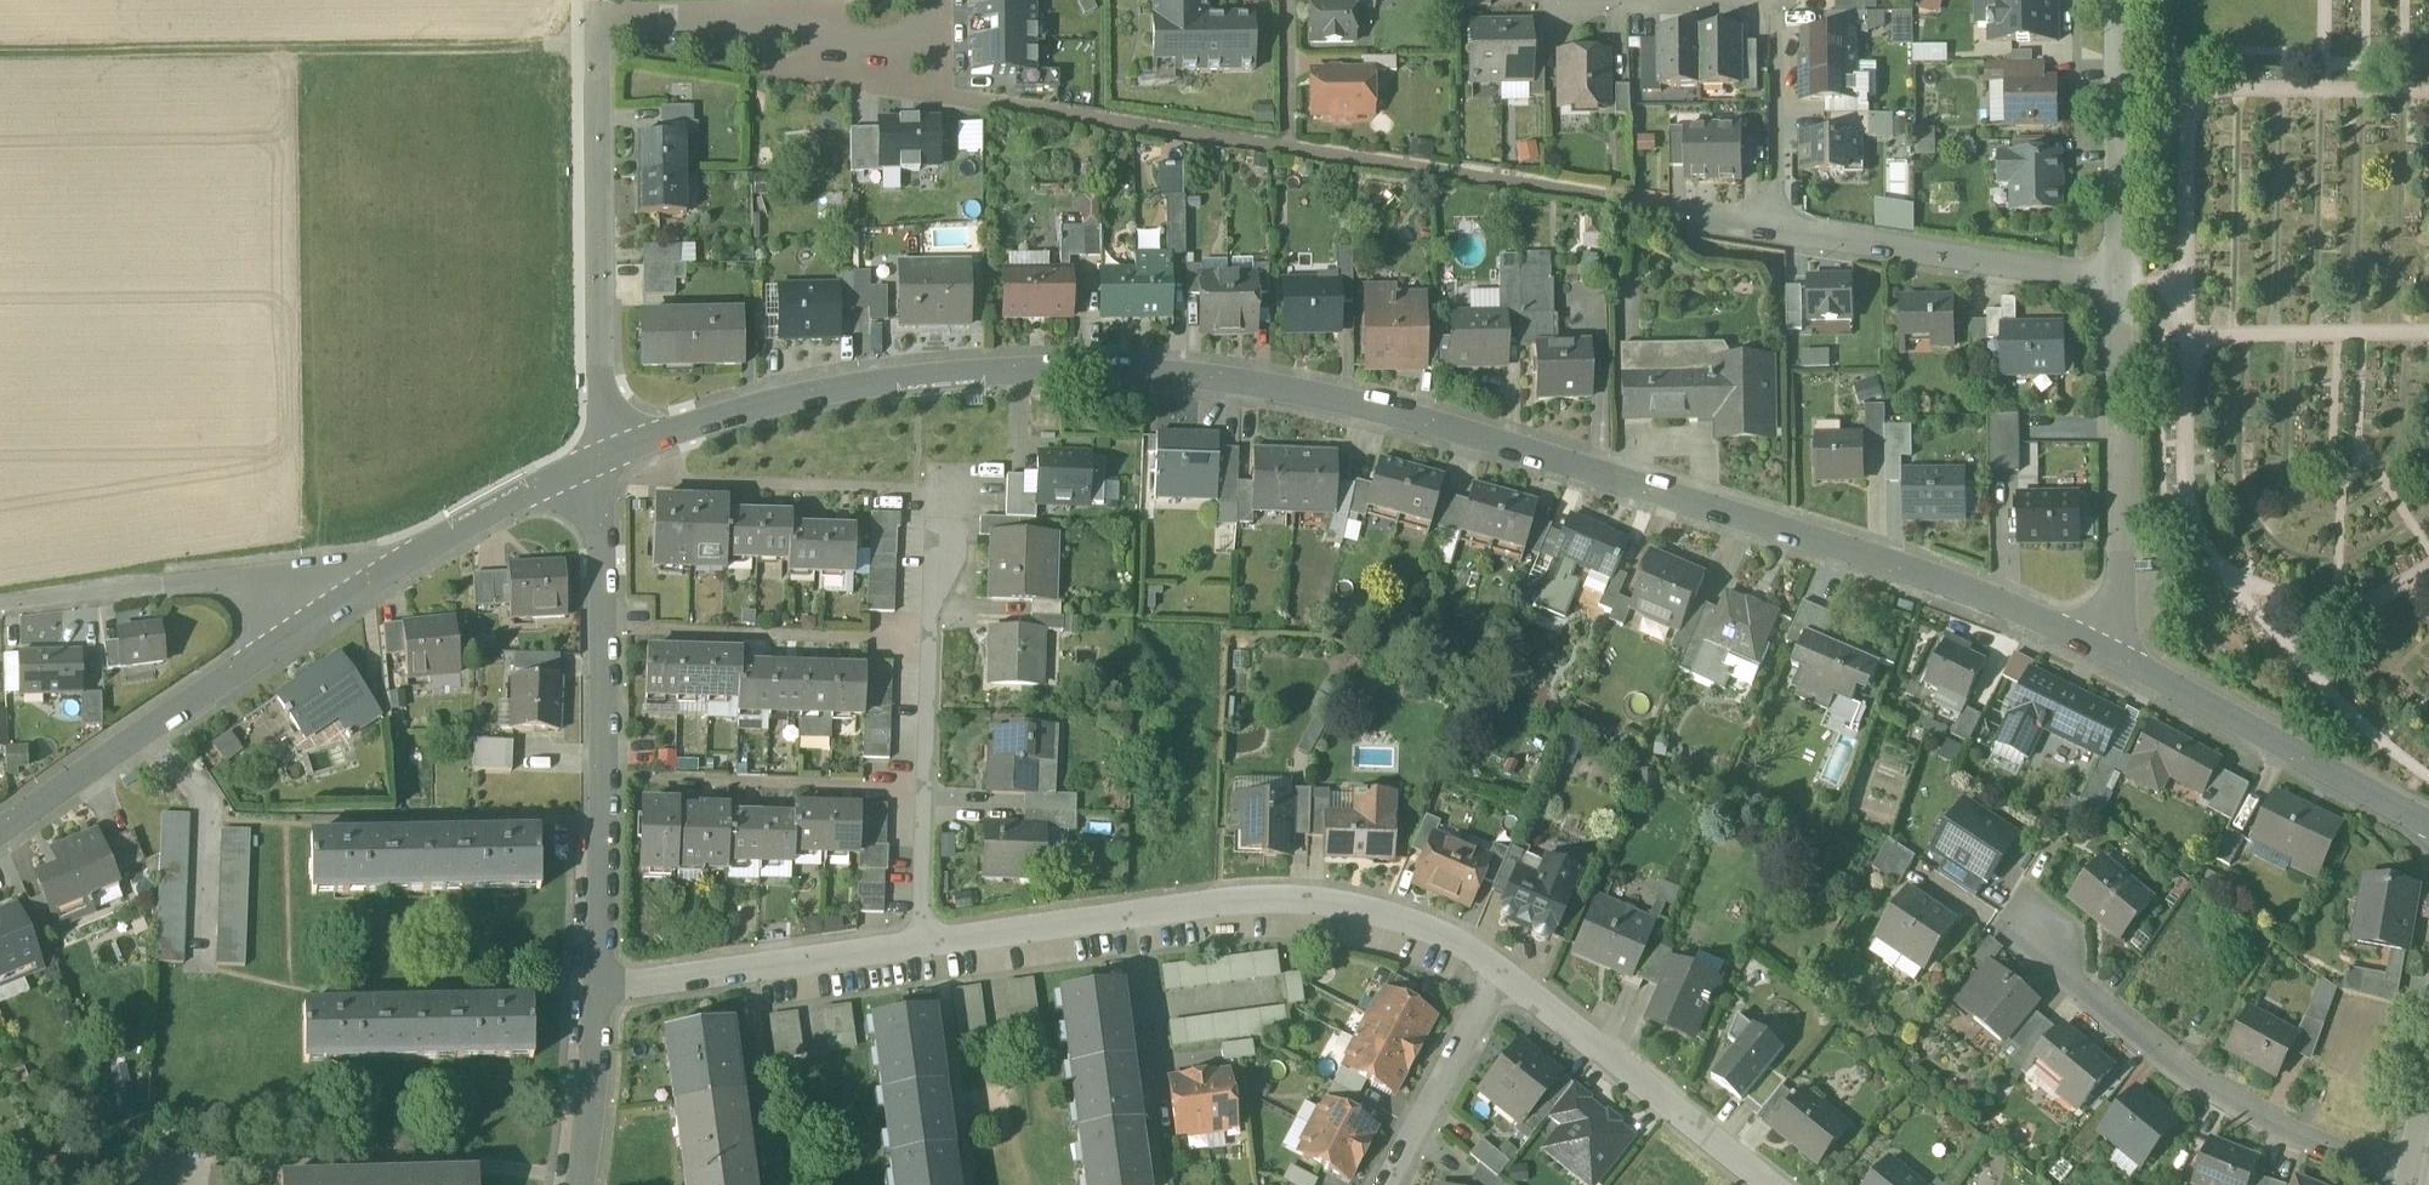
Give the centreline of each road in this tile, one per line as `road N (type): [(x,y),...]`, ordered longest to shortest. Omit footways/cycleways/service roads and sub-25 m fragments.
road 1 (residential): [(2104,650),(1945,587),(1511,450),(1315,395),(1206,378),(981,373),(841,391),(696,428),(601,463)]
road 2 (track): [(601,42),(0,47)]
road 3 (residential): [(931,944),(1266,899),(1361,909),(1436,930),(1501,969)]
road 4 (residential): [(601,463),(598,991)]
road 5 (residential): [(2410,1182),(2192,1085),(2020,929)]
road 6 (residential): [(601,463),(601,23)]
road 7 (residential): [(947,512),(924,788),(922,887),(931,944)]
road 8 (residential): [(326,608),(0,833)]
road 9 (residential): [(2428,830),(2104,650)]
road 10 (residential): [(2113,283),(2118,550),(2104,650)]
road 11 (residential): [(601,23),(749,28),(875,44),(934,18),(933,0)]
road 12 (residential): [(1501,969),(1766,1184)]
road 13 (residential): [(2113,283),(1778,228)]
road 14 (residential): [(598,991),(931,944)]
road 15 (residential): [(326,608),(273,584),(136,585),(0,603)]
road 16 (residential): [(601,463),(471,524),(326,608)]
road 17 (residential): [(2112,0),(2113,283)]
road 18 (residential): [(1501,969),(1388,1184)]
road 19 (residential): [(1778,228),(1775,0)]
road 20 (residential): [(598,991),(576,1184)]
road 21 (residential): [(1737,0),(1560,2)]
road 22 (residential): [(1289,0),(1291,151)]

